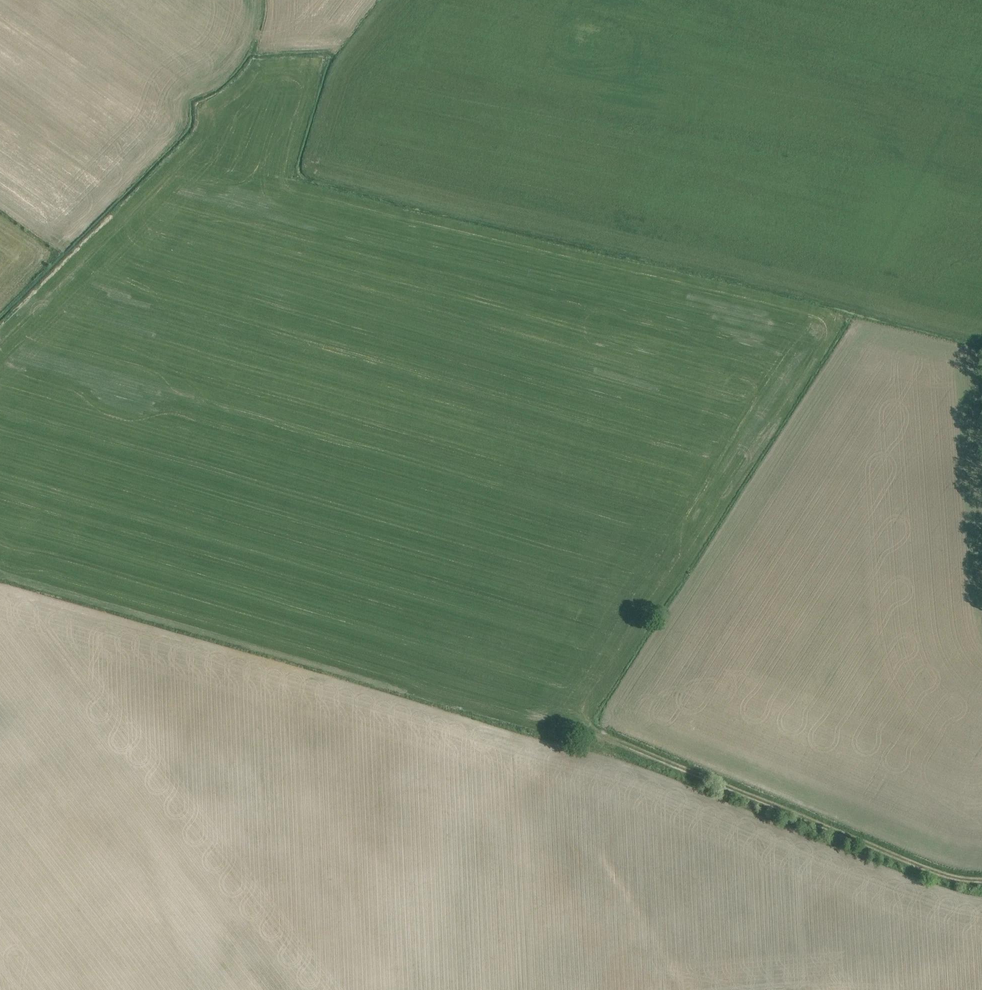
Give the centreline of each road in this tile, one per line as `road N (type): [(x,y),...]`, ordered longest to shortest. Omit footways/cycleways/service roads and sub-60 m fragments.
road 1 (track): [(981,879),(590,729)]

